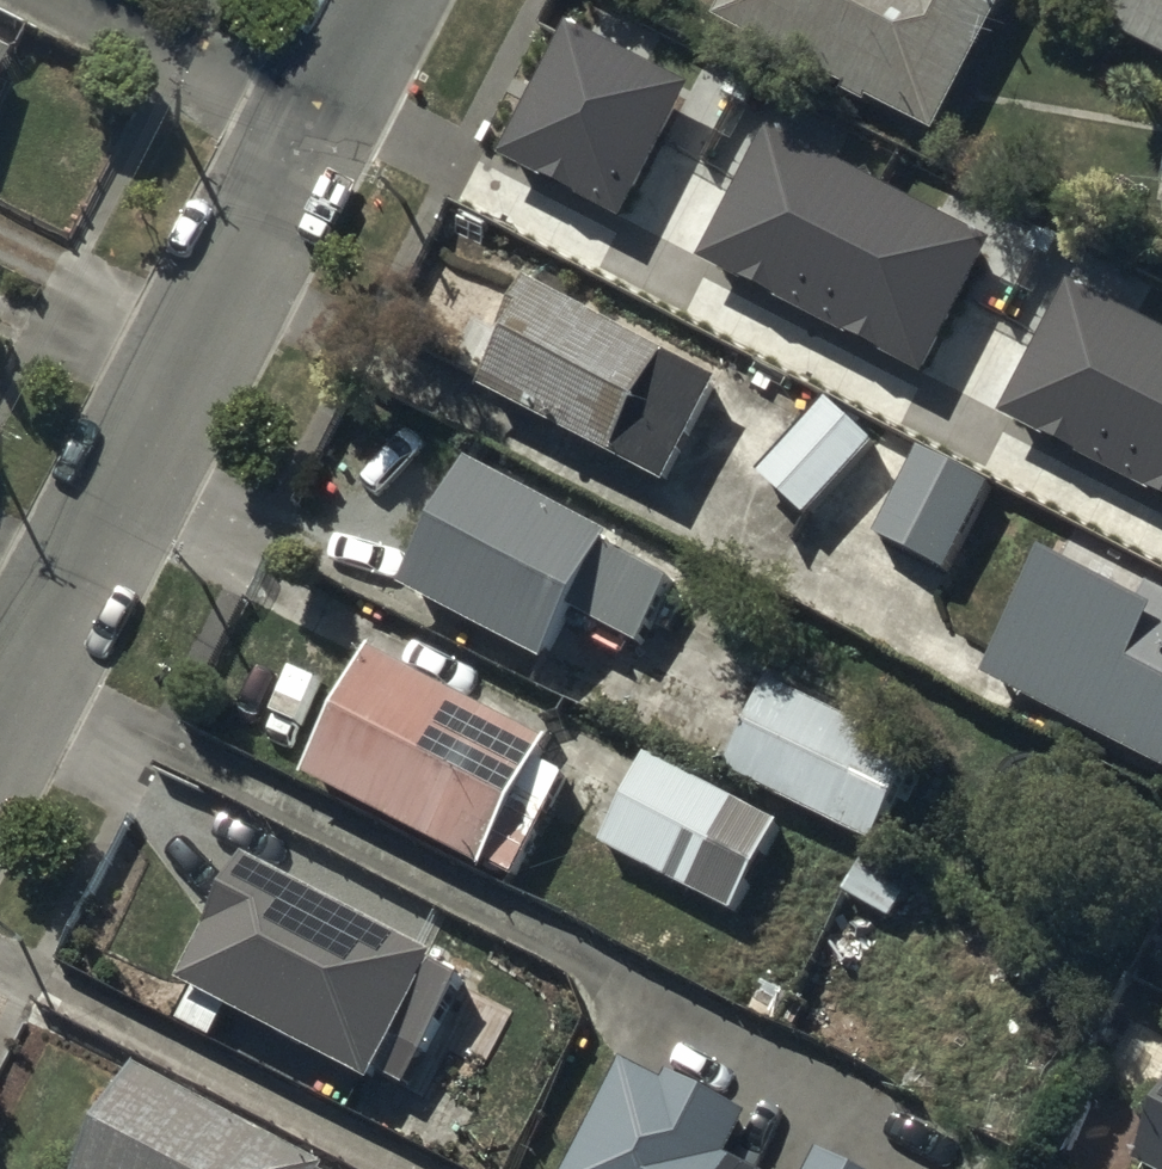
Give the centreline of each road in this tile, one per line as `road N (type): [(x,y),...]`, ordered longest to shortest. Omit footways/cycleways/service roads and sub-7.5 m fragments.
road 1 (residential): [(0,719),(302,134)]
road 2 (residential): [(45,0),(302,134)]
road 3 (residential): [(302,134),(369,0)]

